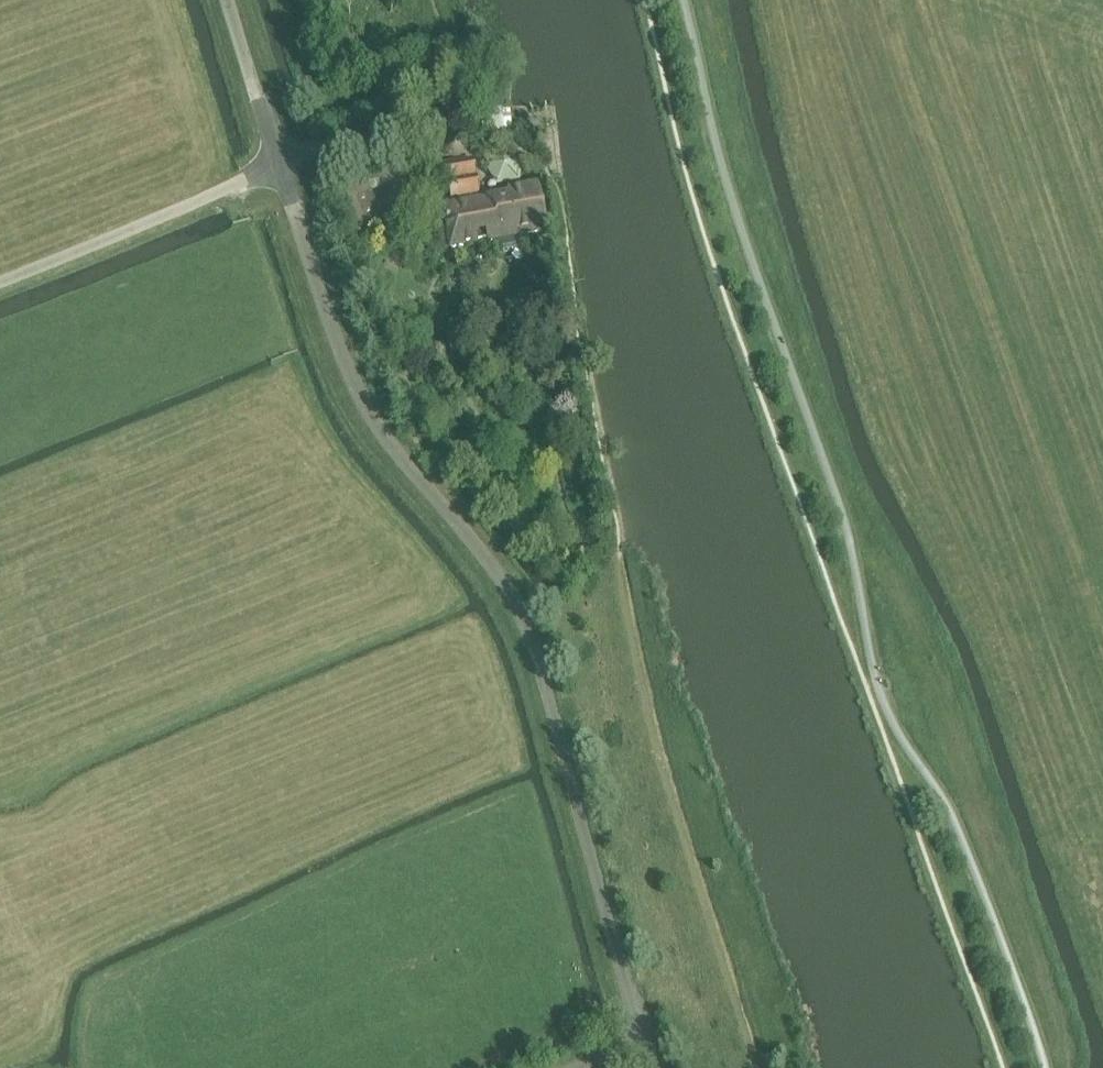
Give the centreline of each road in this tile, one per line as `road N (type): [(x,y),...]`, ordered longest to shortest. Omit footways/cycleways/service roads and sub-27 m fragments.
road 1 (unclassified): [(651,1067),(528,625),(487,560),(367,412),(329,330),(233,0)]

